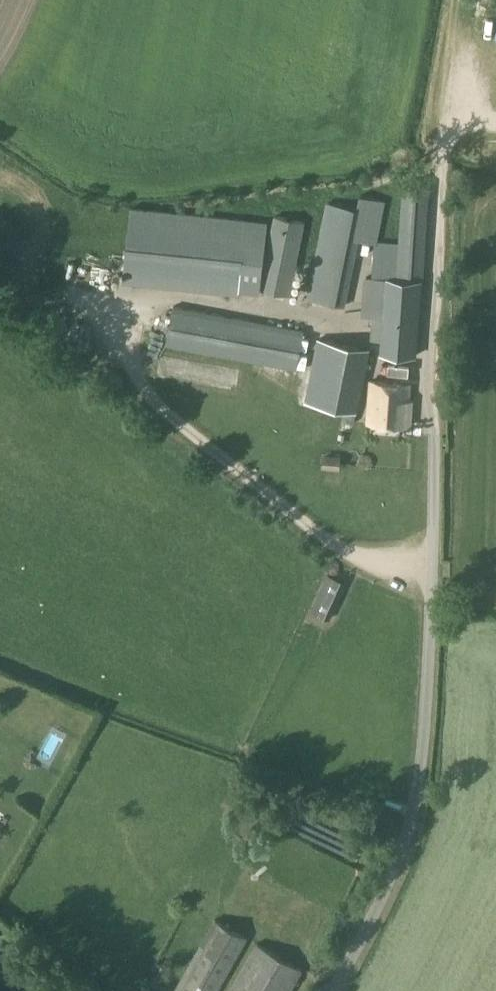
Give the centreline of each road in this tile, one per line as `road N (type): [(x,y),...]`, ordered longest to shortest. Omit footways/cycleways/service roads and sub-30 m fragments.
road 1 (unclassified): [(334,990),(414,821),(428,711),(438,183)]

